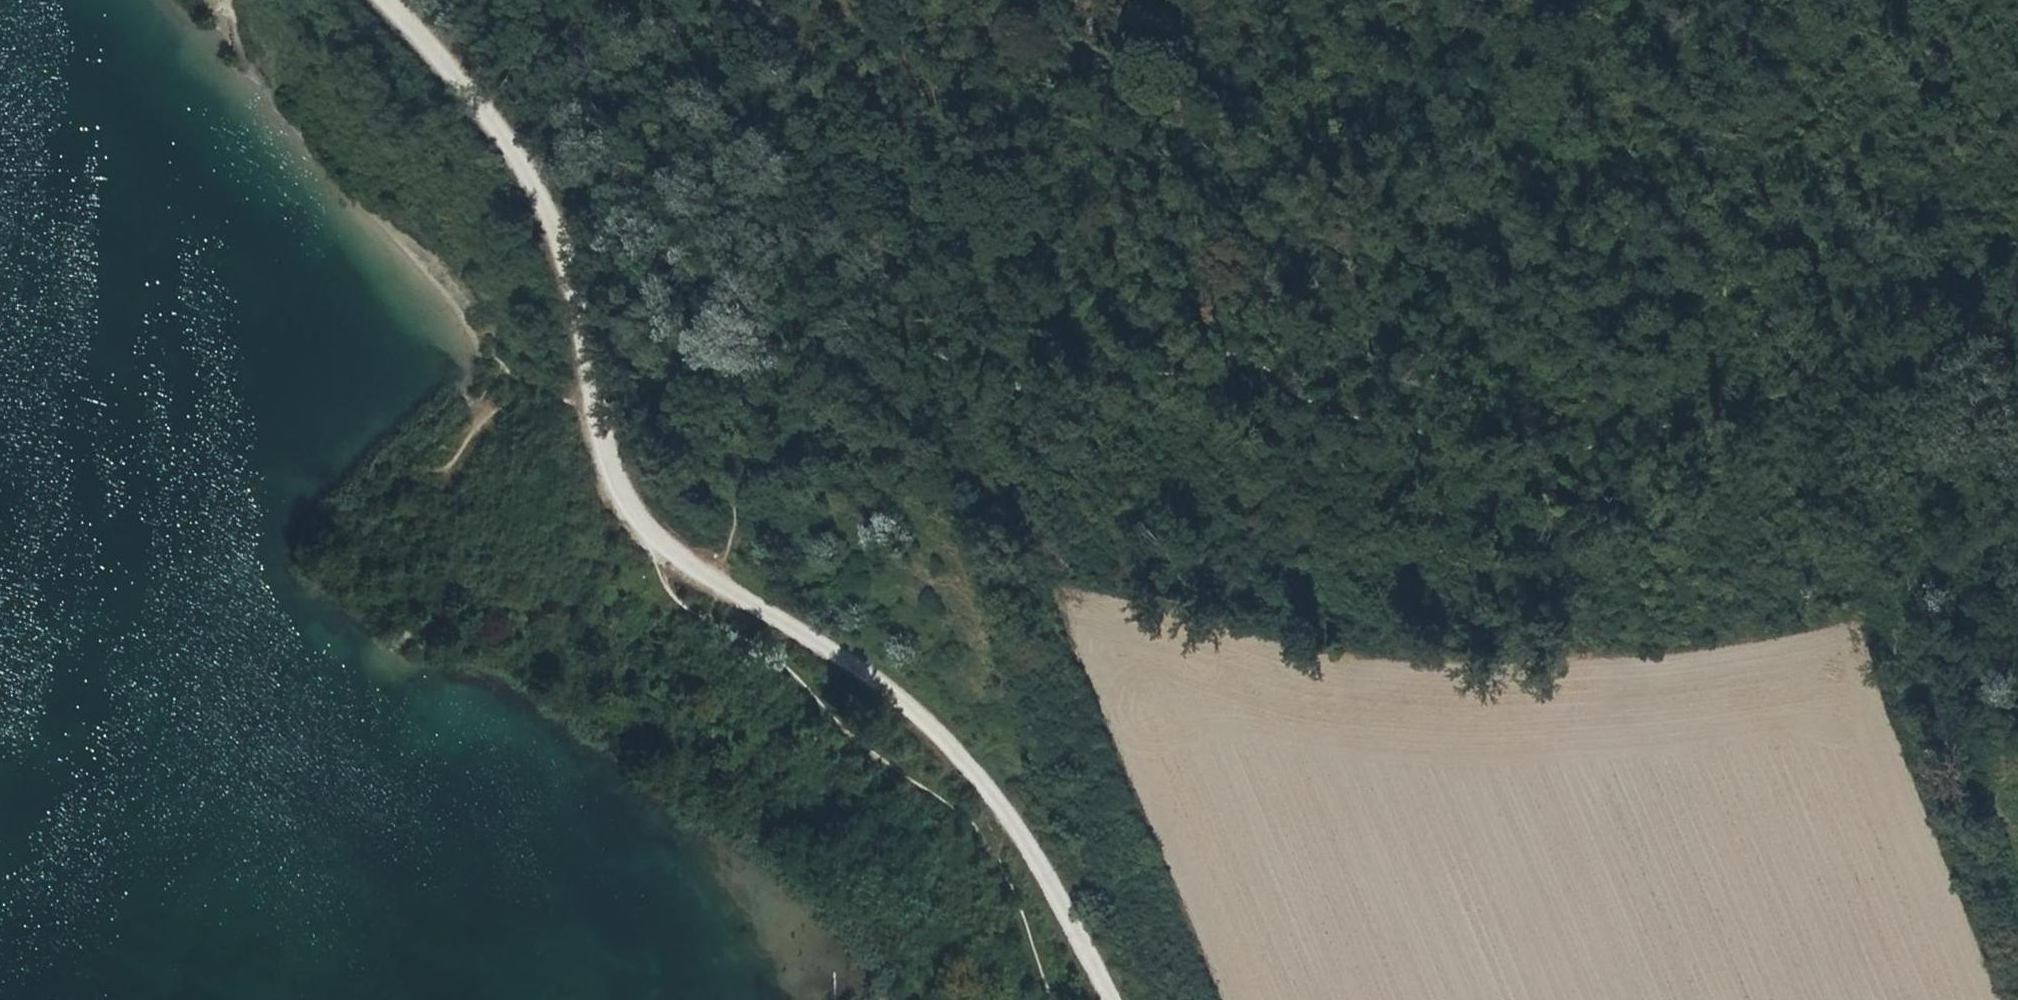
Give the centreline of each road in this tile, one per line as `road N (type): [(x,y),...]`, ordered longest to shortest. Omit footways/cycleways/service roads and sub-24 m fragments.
road 1 (track): [(1110,999),(1052,881),(980,781),(882,679),(651,544),(608,476),(584,319),(553,222)]
road 2 (track): [(553,222),(448,61),(385,0)]

